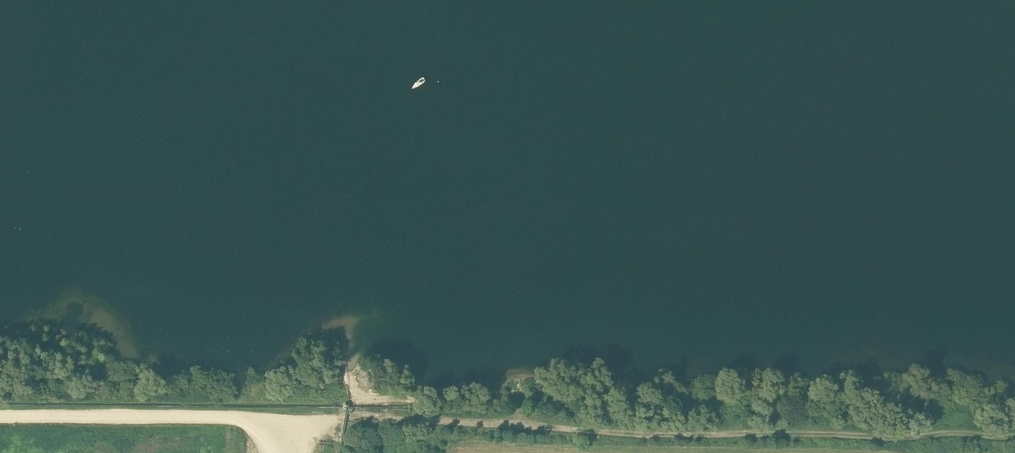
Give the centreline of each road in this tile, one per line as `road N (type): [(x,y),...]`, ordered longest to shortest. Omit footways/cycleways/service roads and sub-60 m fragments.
road 1 (track): [(1014,434),(898,439),(269,419)]
road 2 (track): [(0,416),(269,419),(291,452)]

